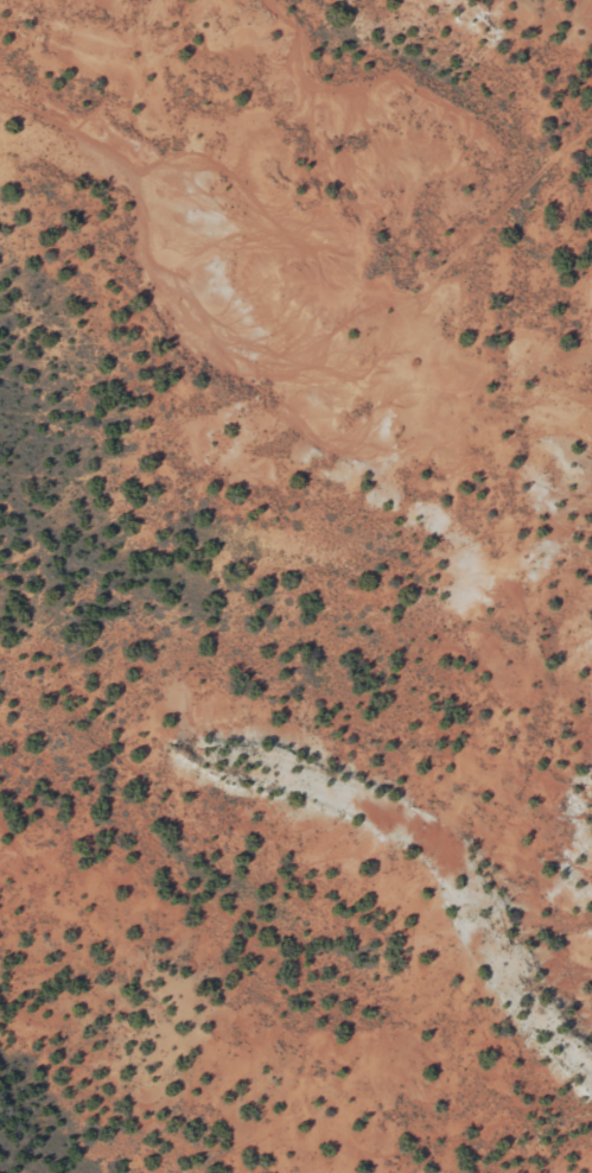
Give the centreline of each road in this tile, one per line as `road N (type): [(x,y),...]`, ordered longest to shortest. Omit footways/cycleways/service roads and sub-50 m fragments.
road 1 (residential): [(591,2),(0,2)]

